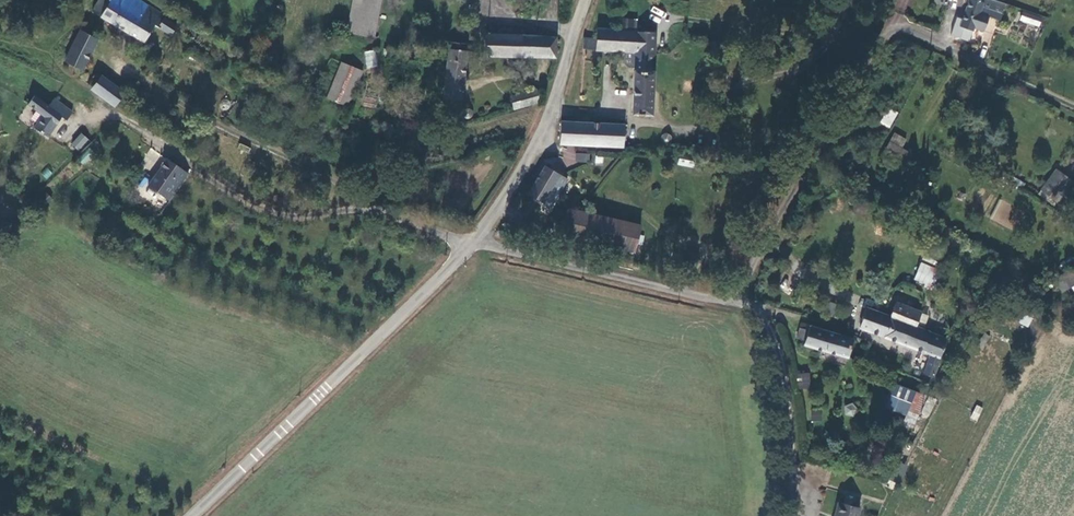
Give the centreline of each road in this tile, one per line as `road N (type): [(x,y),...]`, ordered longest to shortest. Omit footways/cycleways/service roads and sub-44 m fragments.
road 1 (unclassified): [(1073,105),(896,29),(736,298),(718,302),(471,245)]
road 2 (unclassified): [(187,515),(471,245)]
road 3 (unclassified): [(363,206),(325,213),(258,206),(133,122),(89,116)]
road 4 (unclassified): [(363,206),(335,179),(236,132),(121,60)]
road 5 (unclassified): [(471,245),(538,141),(586,0)]

